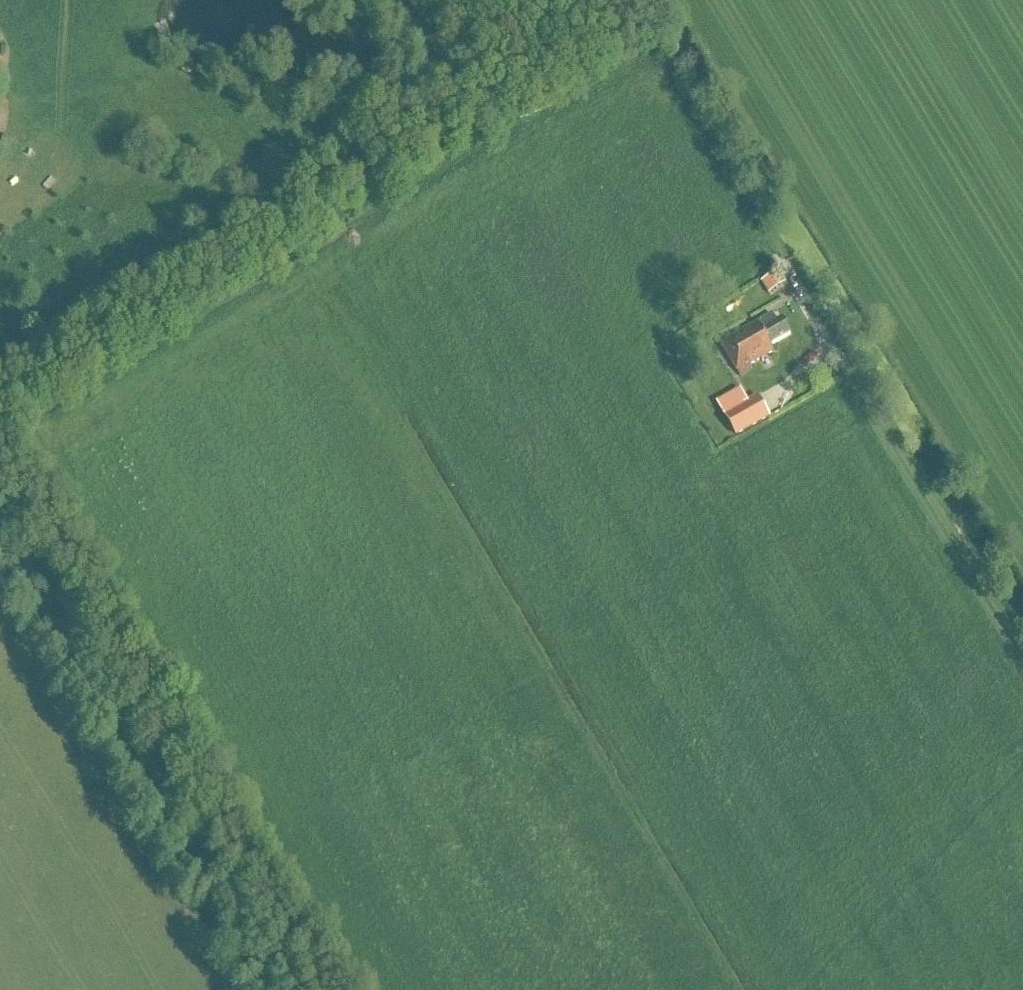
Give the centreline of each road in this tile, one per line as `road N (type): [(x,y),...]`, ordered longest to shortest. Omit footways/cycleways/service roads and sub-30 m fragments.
road 1 (track): [(0,510),(293,989)]
road 2 (track): [(1022,663),(837,348)]

